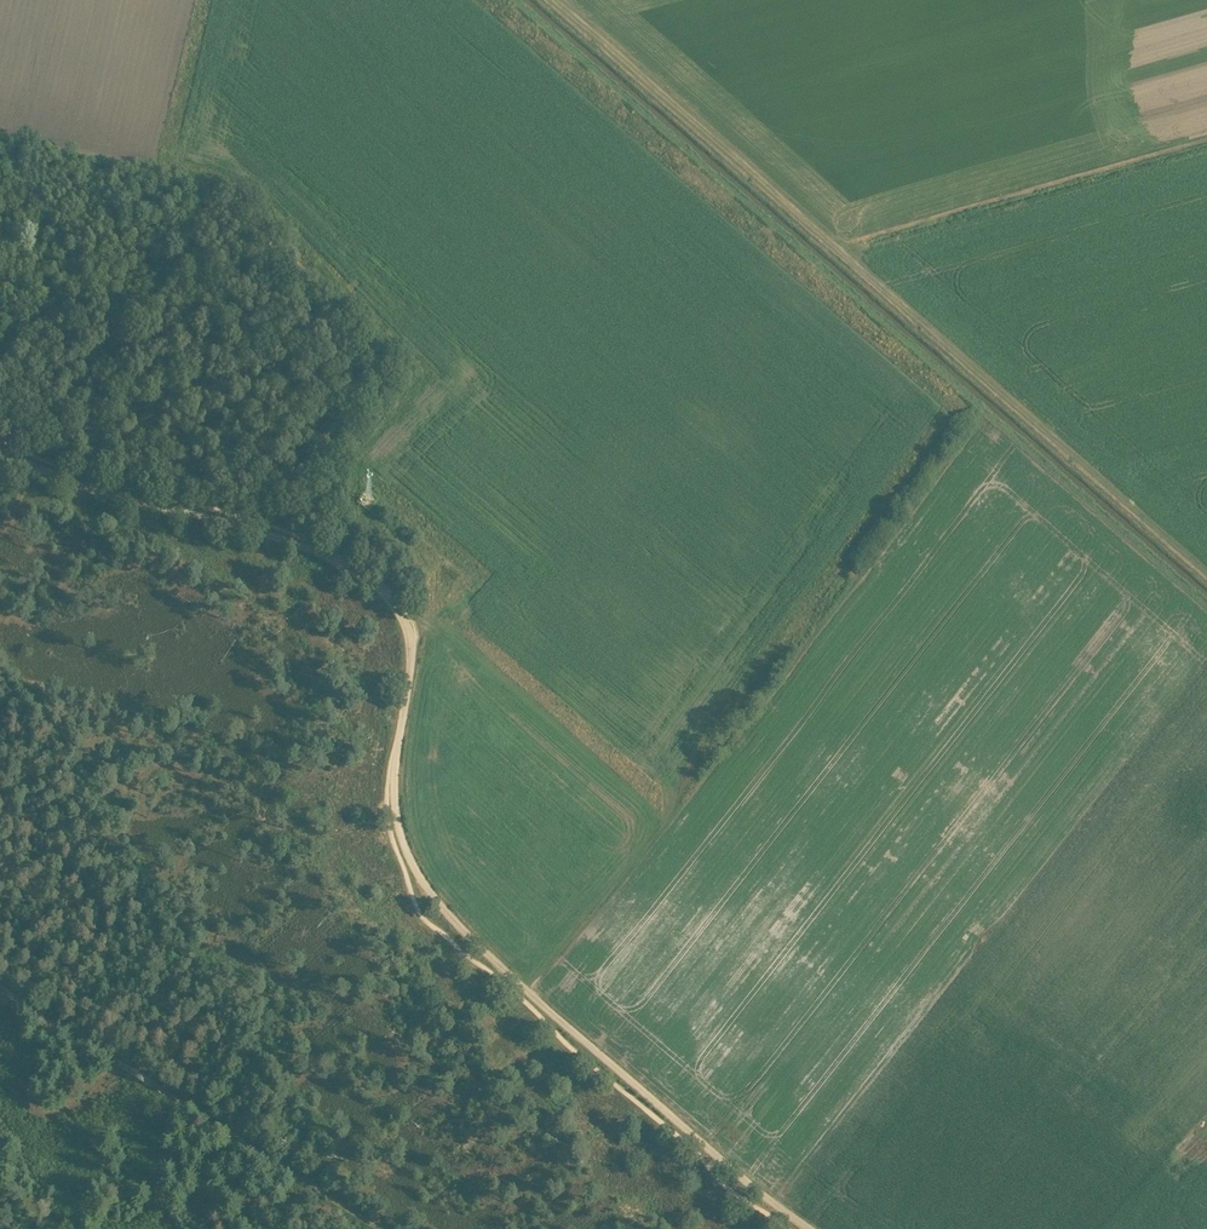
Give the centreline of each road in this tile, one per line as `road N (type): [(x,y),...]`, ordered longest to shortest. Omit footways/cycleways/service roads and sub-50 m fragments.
road 1 (track): [(807,1228),(724,1162),(400,848),(392,795),(413,651),(395,601),(377,583),(284,541),(0,448)]
road 2 (track): [(551,0),(1206,579)]
road 3 (track): [(0,988),(389,1228)]

